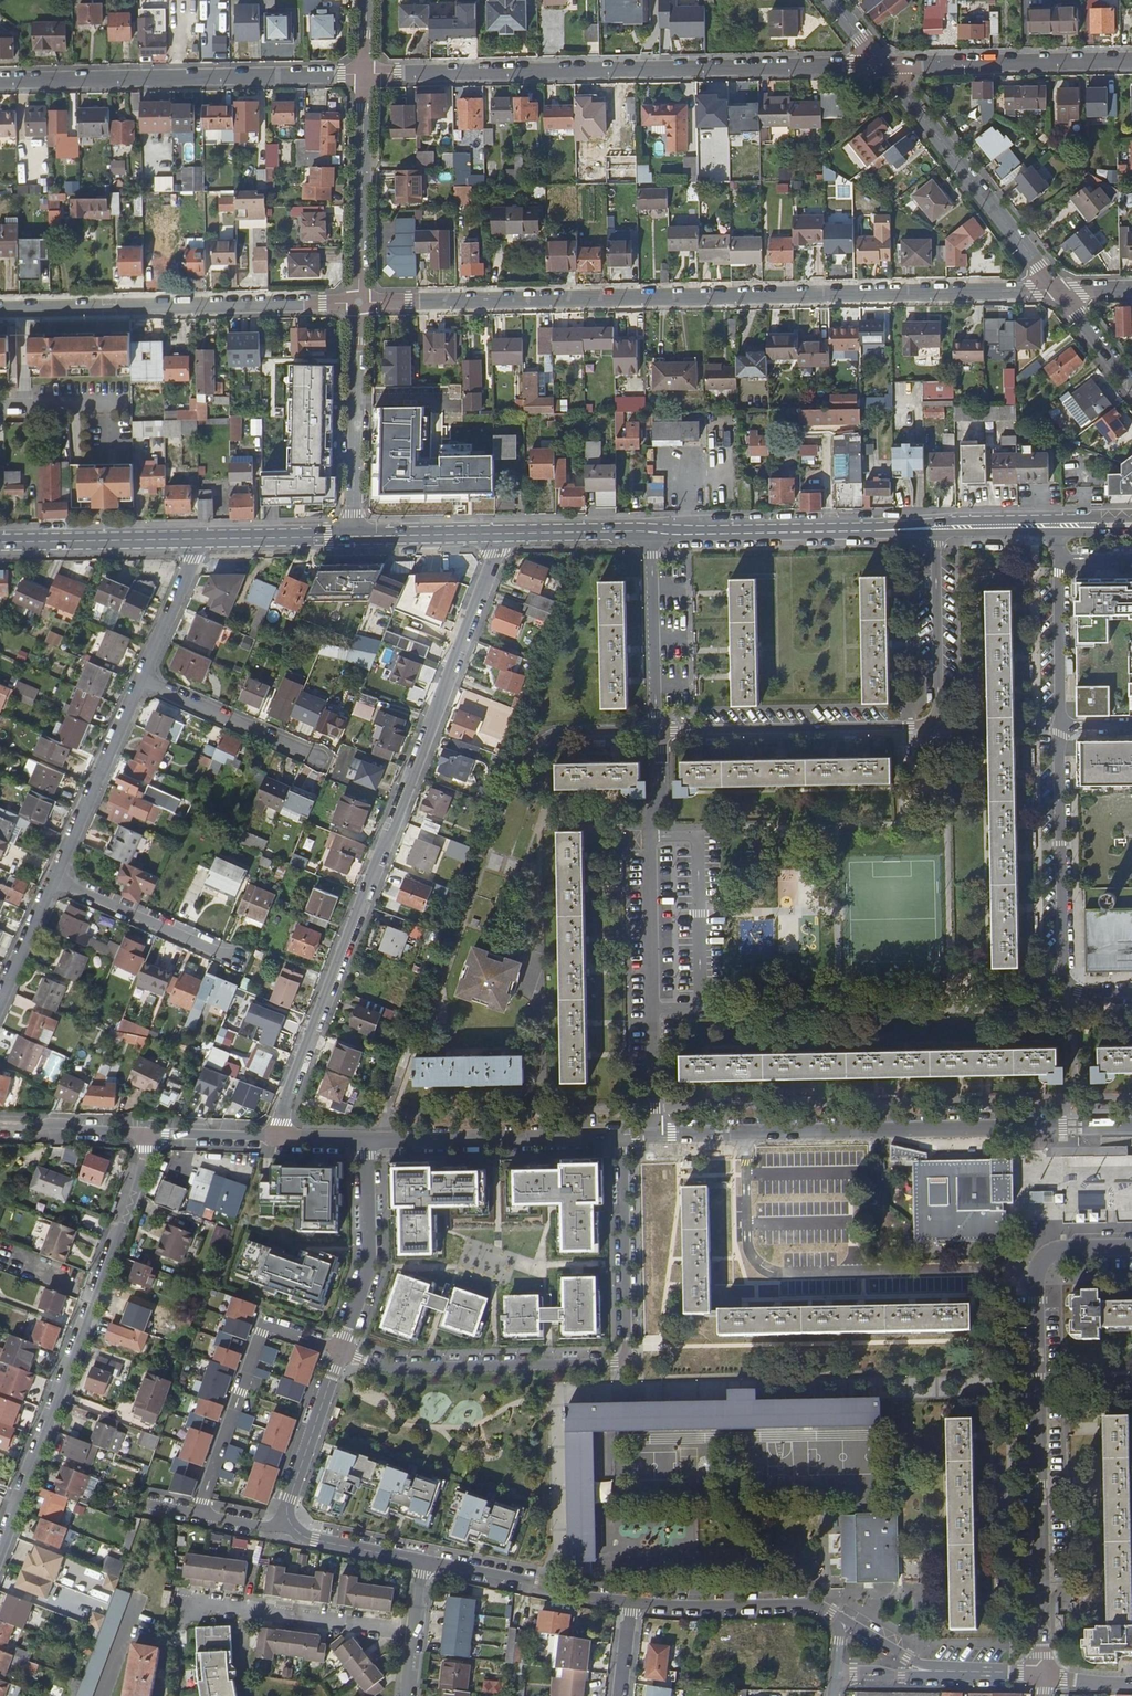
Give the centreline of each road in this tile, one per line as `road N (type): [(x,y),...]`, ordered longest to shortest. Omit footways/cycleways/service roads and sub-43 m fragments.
road 1 (residential): [(358,303),(1057,290)]
road 2 (tertiary): [(276,1137),(494,554),(495,534)]
road 3 (residential): [(882,65),(363,74)]
road 4 (residential): [(340,1352),(391,1368),(621,1360),(623,1135)]
road 5 (residential): [(657,731),(931,725),(938,716),(936,534)]
road 6 (residential): [(155,1133),(0,1552)]
road 7 (residential): [(746,1134),(748,1244),(768,1270),(980,1271),(1002,1282),(1035,1283)]
road 8 (residential): [(656,1135),(650,837),(661,792),(657,731)]
road 9 (residential): [(1045,1674),(1035,1283)]
road 10 (residential): [(746,1134),(1131,1126)]
road 11 (residential): [(363,74),(0,78)]
road 12 (residential): [(0,309),(358,303)]
road 13 (residential): [(1131,993),(1078,991),(1064,974),(1060,725)]
road 14 (residential): [(1057,290),(882,65)]
road 15 (residential): [(340,1352),(264,1328),(199,1514)]
road 16 (residential): [(367,1140),(623,1135)]
road 17 (residential): [(1131,60),(882,65)]
road 18 (residential): [(183,1600),(416,1631)]
road 19 (residential): [(358,303),(353,536)]
road 20 (residential): [(363,74),(358,303)]
road 21 (primary): [(652,531),(879,531)]
road 22 (residential): [(142,680),(52,879)]
road 23 (residential): [(340,1352),(369,1266),(367,1140)]
road 24 (residential): [(843,1619),(806,1603),(631,1601)]
road 25 (residential): [(631,1601),(424,1560)]
road 26 (residential): [(657,731),(652,531)]
road 27 (primary): [(0,542),(197,539)]
road 28 (residential): [(322,760),(142,680)]
road 29 (residential): [(232,958),(52,879)]
road 30 (residential): [(290,1522),(287,1507),(340,1352)]
road 31 (residential): [(1060,725),(1059,559)]
road 32 (primary): [(495,534),(652,531)]
road 33 (primary): [(197,539),(353,536)]
road 34 (tertiary): [(155,1133),(0,1127)]
road 35 (residential): [(197,539),(142,680)]
road 36 (primary): [(353,536),(495,534)]
road 37 (residential): [(424,1560),(311,1539),(290,1522)]
road 38 (residential): [(52,879),(0,999)]
road 39 (primary): [(1057,519),(935,522)]
road 40 (primary): [(936,534),(1058,532)]
road 41 (tertiary): [(276,1137),(155,1133)]
road 42 (residential): [(1131,385),(1057,290)]

